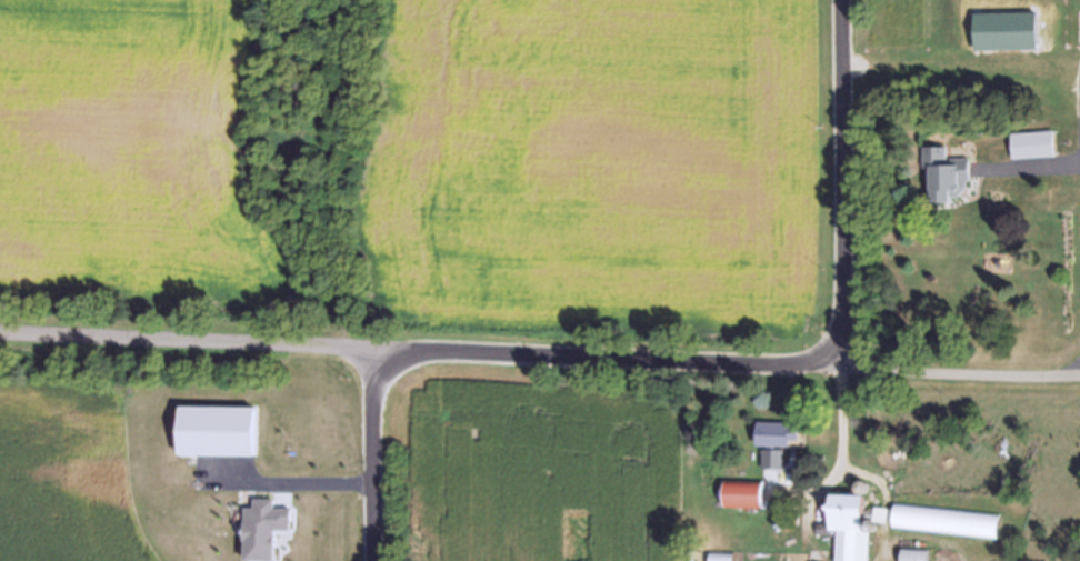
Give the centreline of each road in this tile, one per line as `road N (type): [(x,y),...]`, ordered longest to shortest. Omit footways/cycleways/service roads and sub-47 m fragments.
road 1 (residential): [(1079,371),(370,355),(0,337)]
road 2 (residential): [(840,370),(836,0)]
road 3 (residential): [(372,560),(370,355)]

